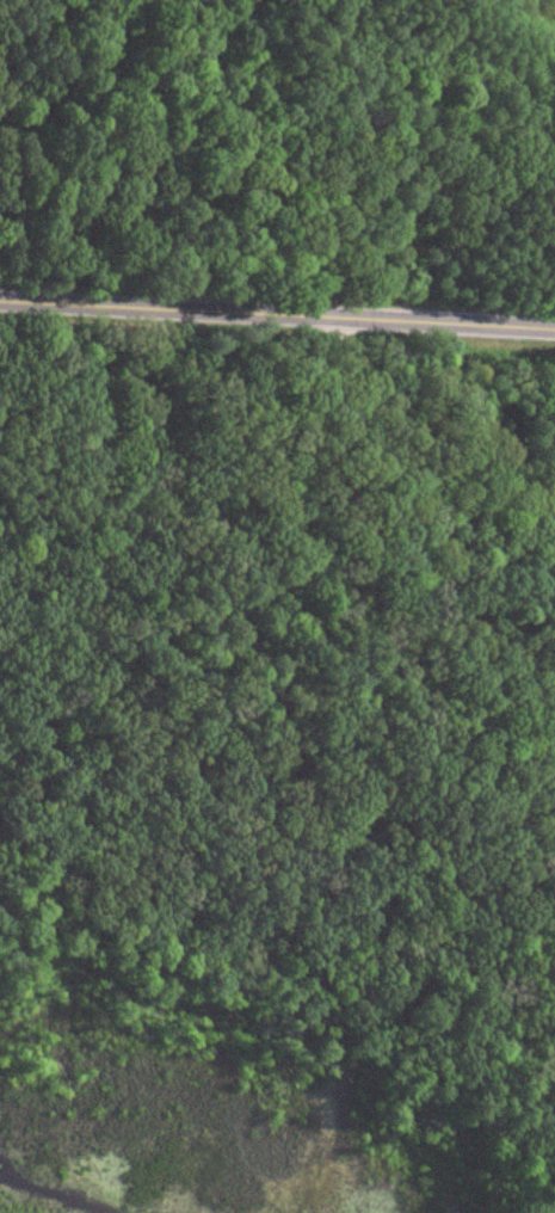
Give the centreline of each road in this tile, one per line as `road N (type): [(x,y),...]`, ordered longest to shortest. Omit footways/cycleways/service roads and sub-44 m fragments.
road 1 (track): [(0,820),(107,883),(269,950),(354,969),(554,1048)]
road 2 (tertiary): [(554,326),(0,301)]
road 3 (track): [(554,710),(494,654),(451,596),(448,537),(328,315)]

